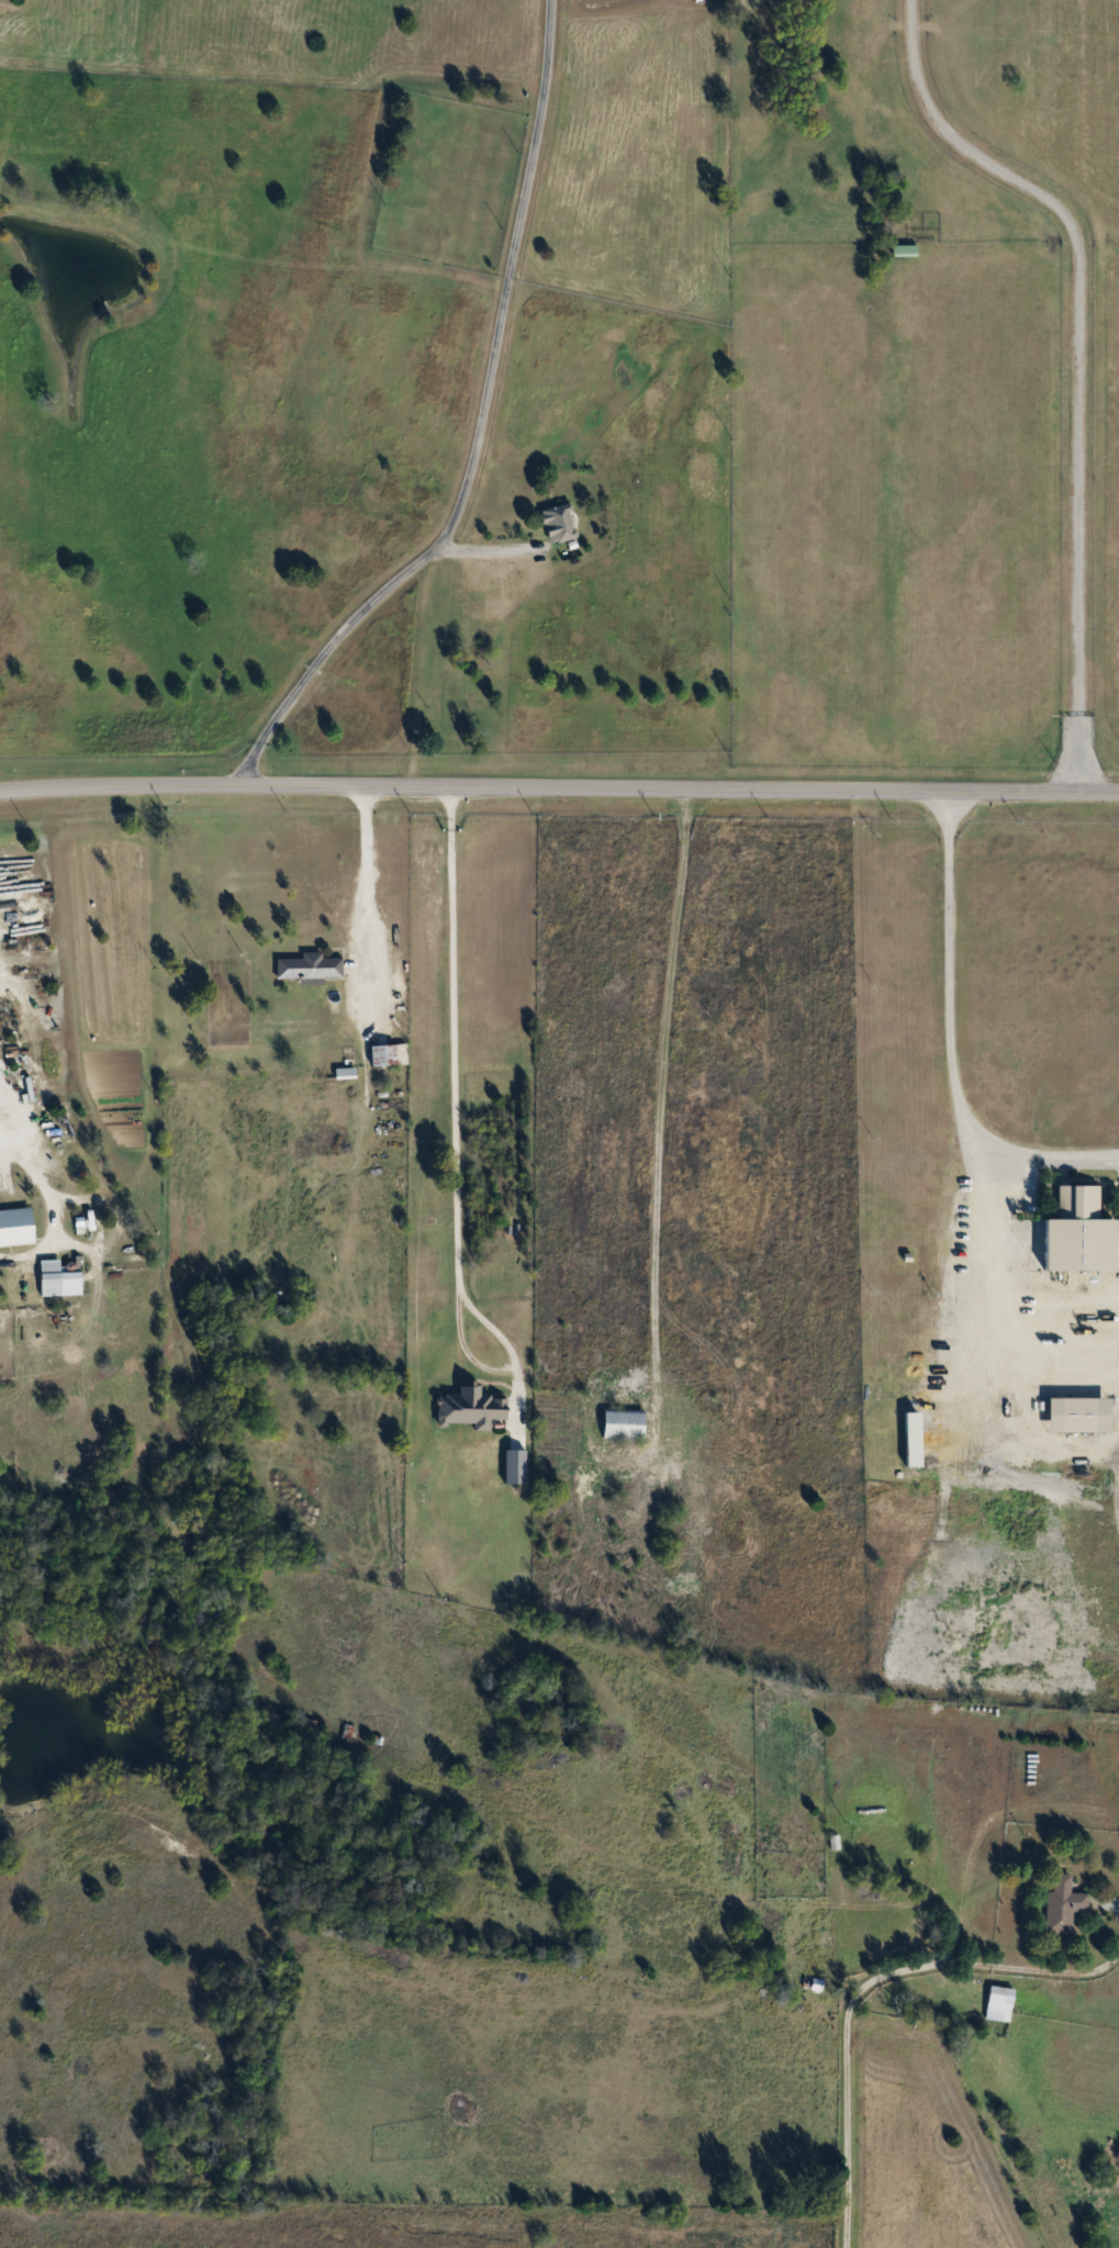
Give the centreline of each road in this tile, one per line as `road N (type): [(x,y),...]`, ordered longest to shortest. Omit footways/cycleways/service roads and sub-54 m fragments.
road 1 (residential): [(0,789),(1118,791)]

